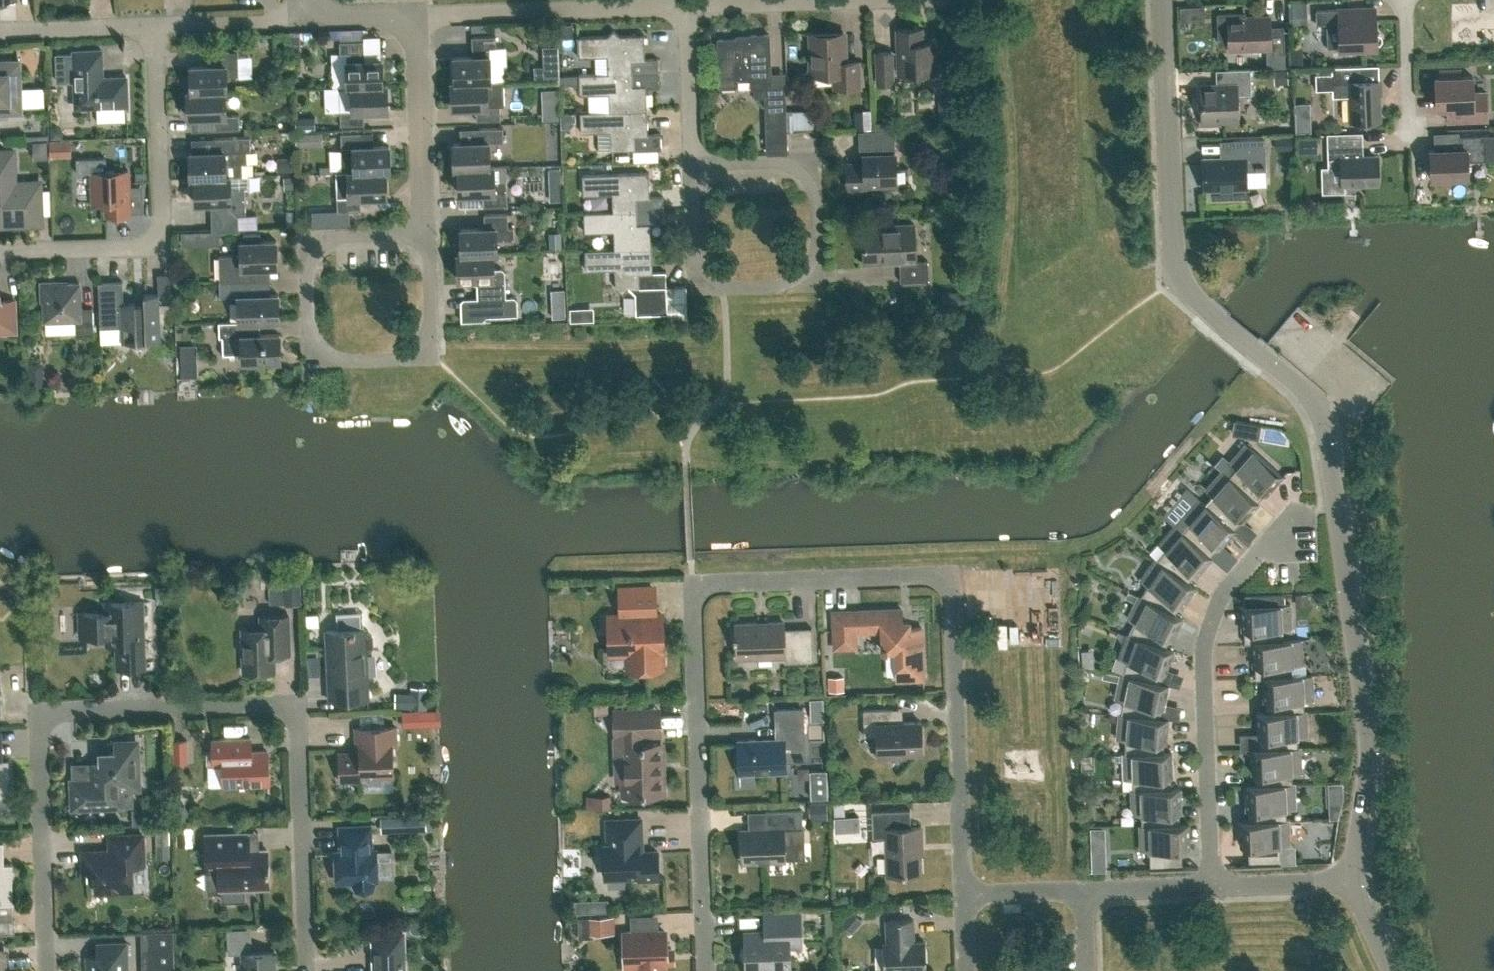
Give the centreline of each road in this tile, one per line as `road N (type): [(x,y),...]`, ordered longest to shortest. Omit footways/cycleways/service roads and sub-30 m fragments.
road 1 (residential): [(706,970),(697,588),(925,576),(946,582),(964,894)]
road 2 (residential): [(307,970),(299,726),(272,704),(59,711),(42,720),(47,970)]
road 3 (residential): [(1260,353),(1307,394),(1326,441),(1369,752),(1351,880)]
road 4 (residential): [(1213,885),(1202,652),(1215,610),(1240,571),(1294,524)]
road 5 (residential): [(1260,353),(1177,276),(1164,0)]
road 6 (residential): [(0,250),(131,246),(157,237),(153,24)]
road 7 (residential): [(690,166),(693,255),(703,280),(724,288),(797,285),(817,259),(814,176),(798,163)]
road 8 (residential): [(419,345),(392,359),(330,355),(309,324),(307,271),(339,238),(426,233)]
road 9 (residential): [(408,30),(431,13),(687,4)]
road 10 (residential): [(426,233),(417,54),(408,30)]
road 11 (residential): [(153,24),(291,19),(312,3)]
road 12 (residential): [(687,4),(690,166)]
road 13 (residential): [(0,31),(153,24)]
road 14 (residential): [(1213,885),(1351,880)]
road 15 (residential): [(1084,890),(1213,885)]
road 16 (residential): [(1408,127),(1403,0)]

